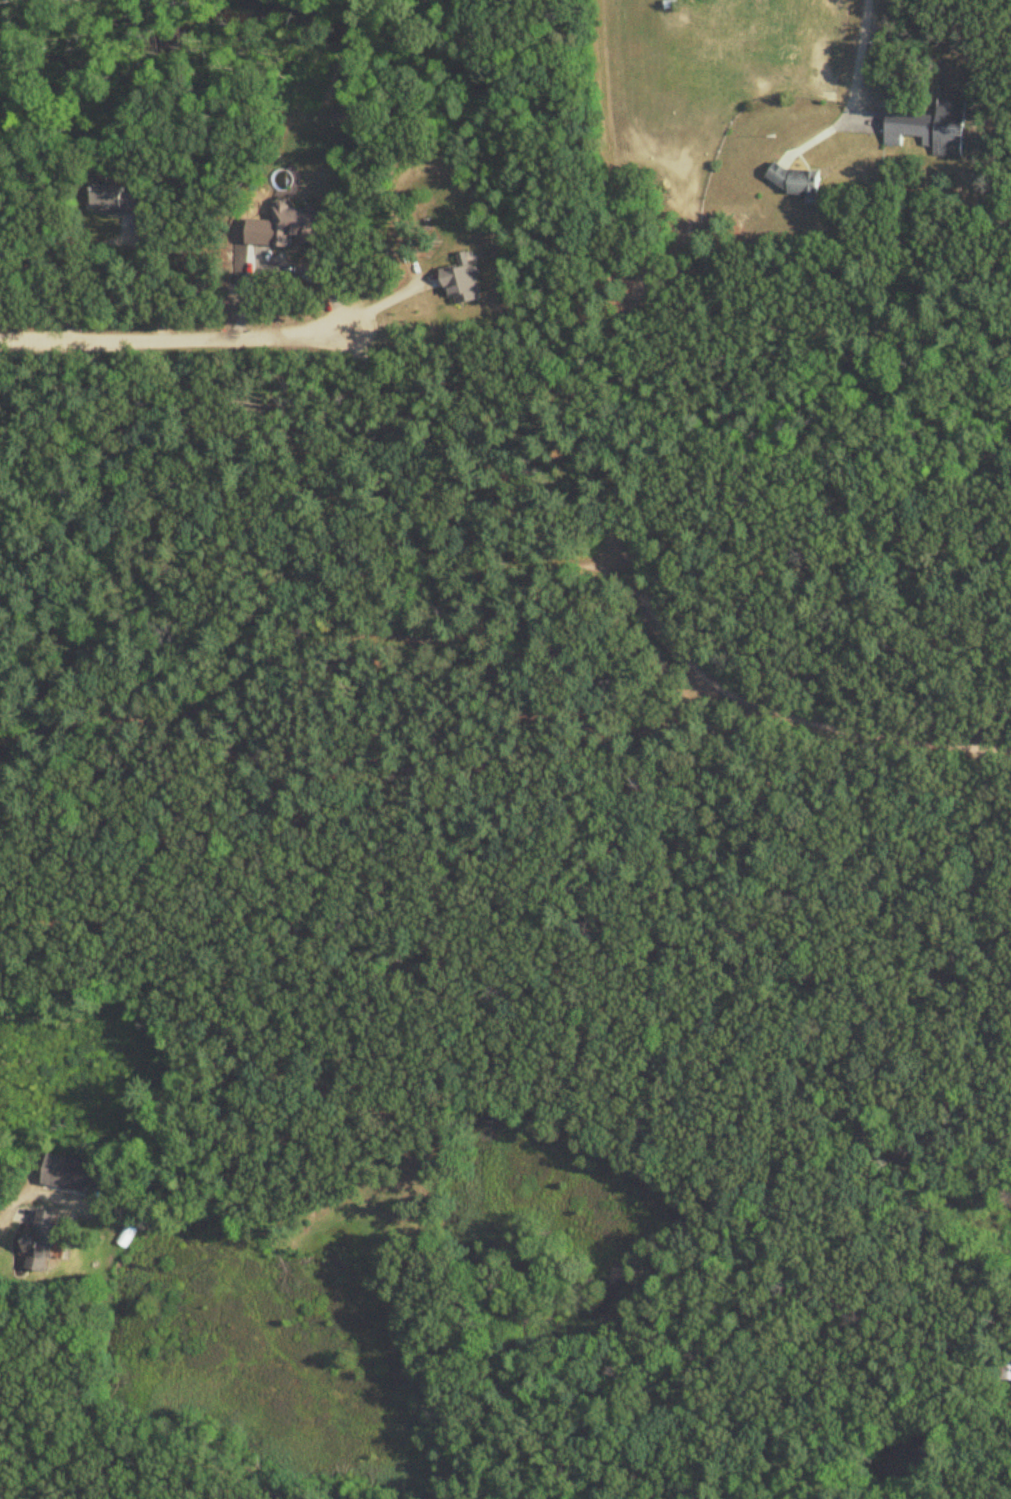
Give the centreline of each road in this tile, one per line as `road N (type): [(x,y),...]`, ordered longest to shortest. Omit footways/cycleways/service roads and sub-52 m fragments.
road 1 (residential): [(0,745),(114,714),(187,719),(327,634),(468,639),(552,557),(609,571),(642,599),(661,648),(754,708),(840,731),(1010,748)]
road 2 (residential): [(0,333),(342,335)]

